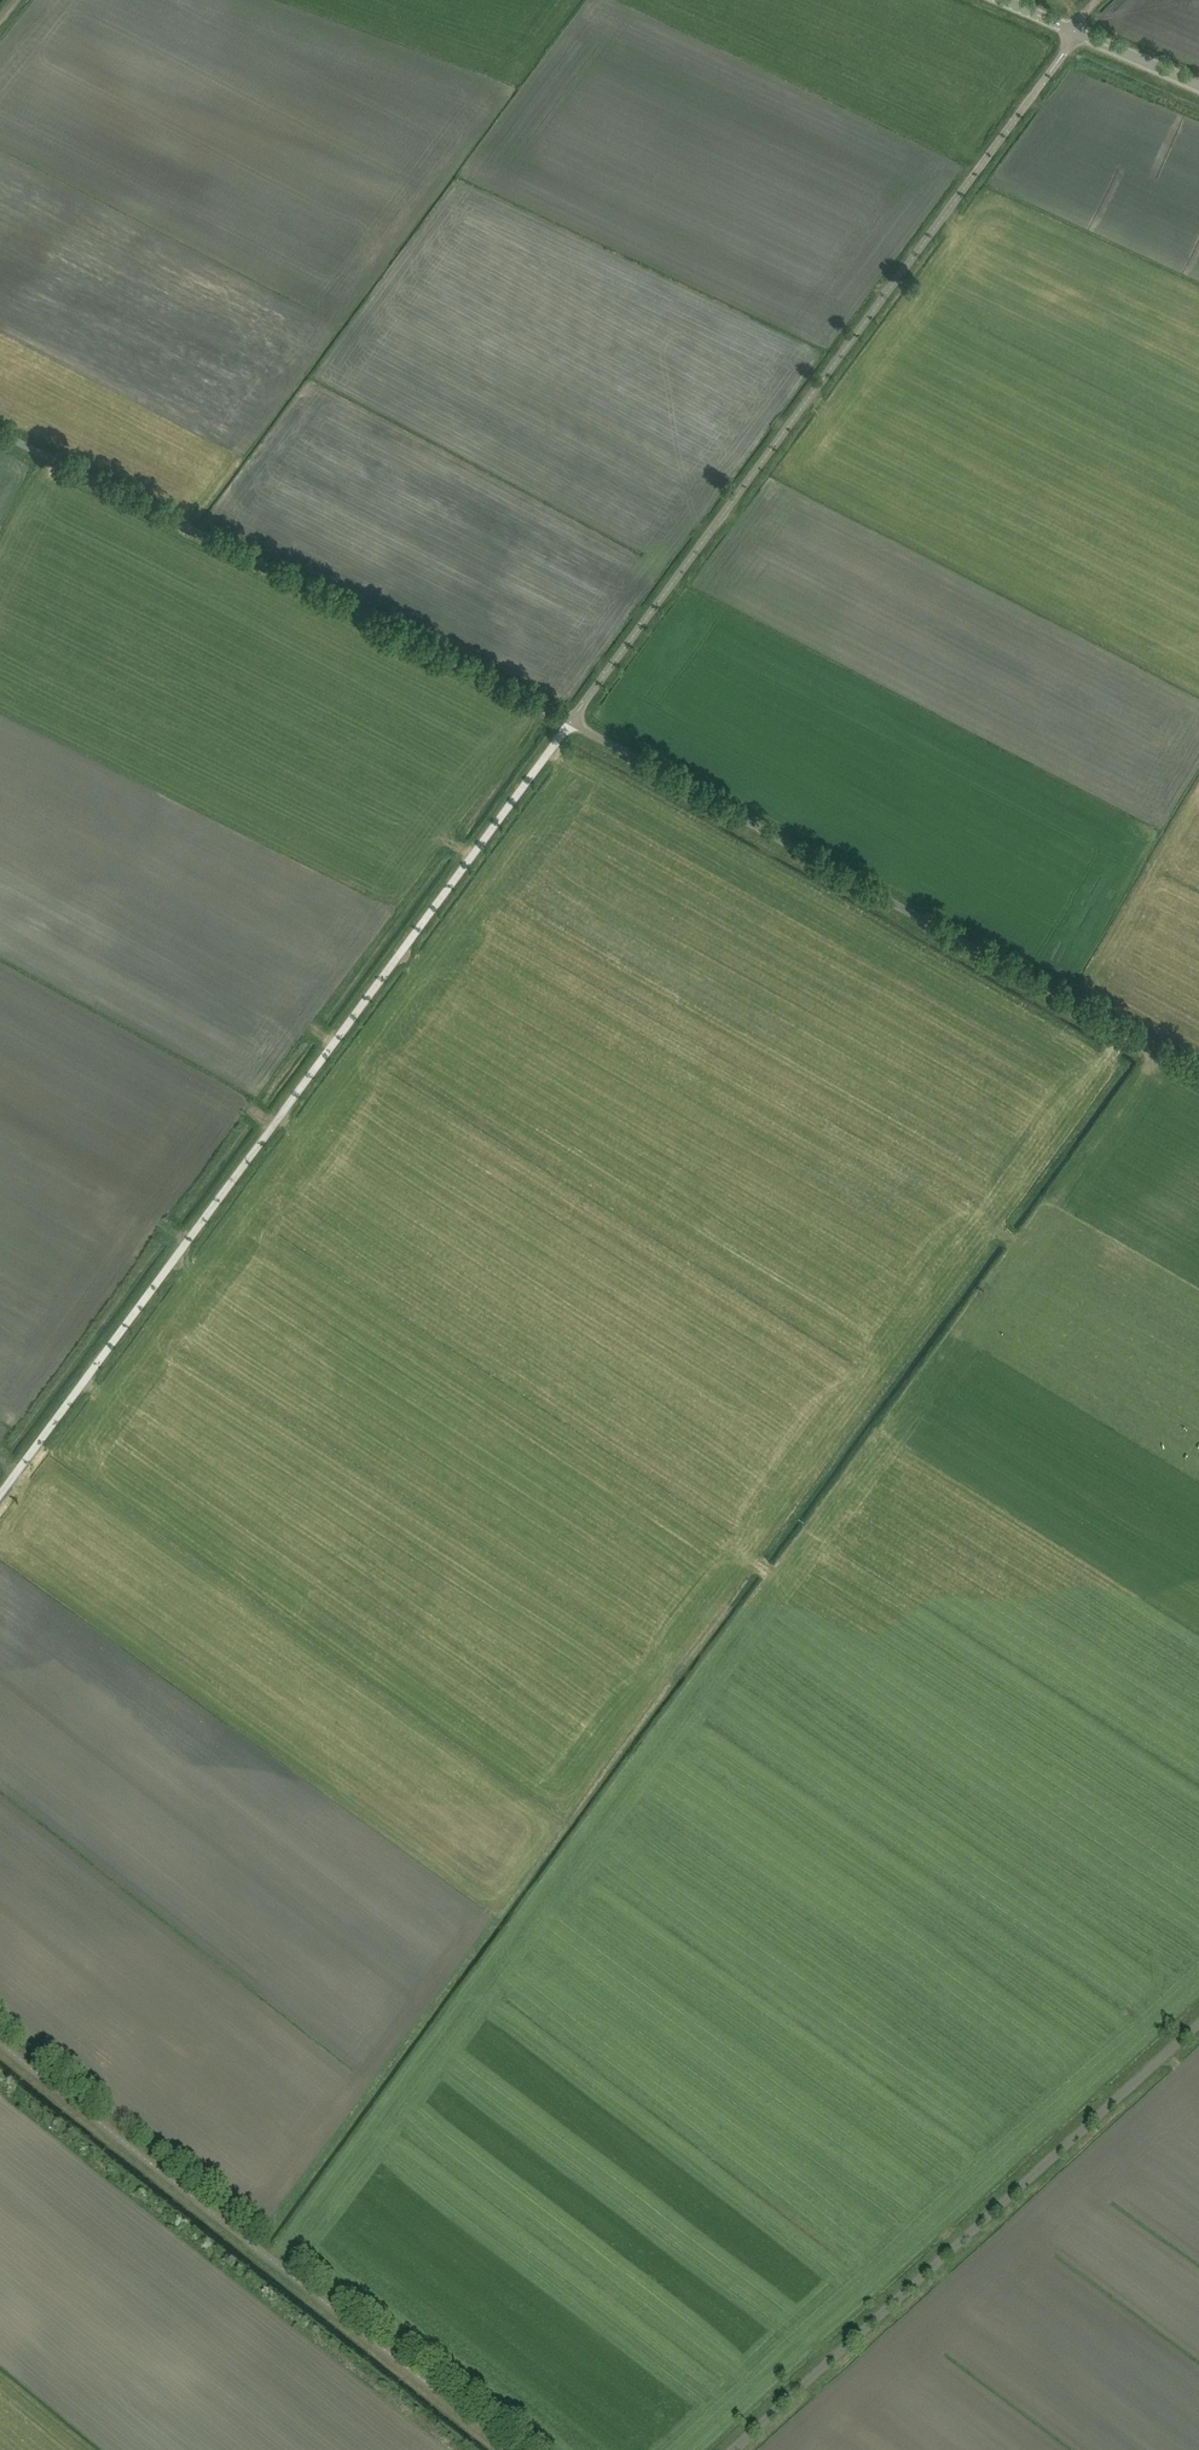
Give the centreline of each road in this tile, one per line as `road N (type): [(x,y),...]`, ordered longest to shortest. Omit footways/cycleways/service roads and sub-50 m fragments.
road 1 (unclassified): [(571,721),(1072,31)]
road 2 (unclassified): [(1198,1074),(571,721)]
road 3 (unclassified): [(513,2449),(0,2038)]
road 4 (unclassified): [(571,721),(0,433)]
road 5 (unclassified): [(732,2449),(1198,2026)]
road 6 (unclassified): [(1198,86),(1072,31)]

